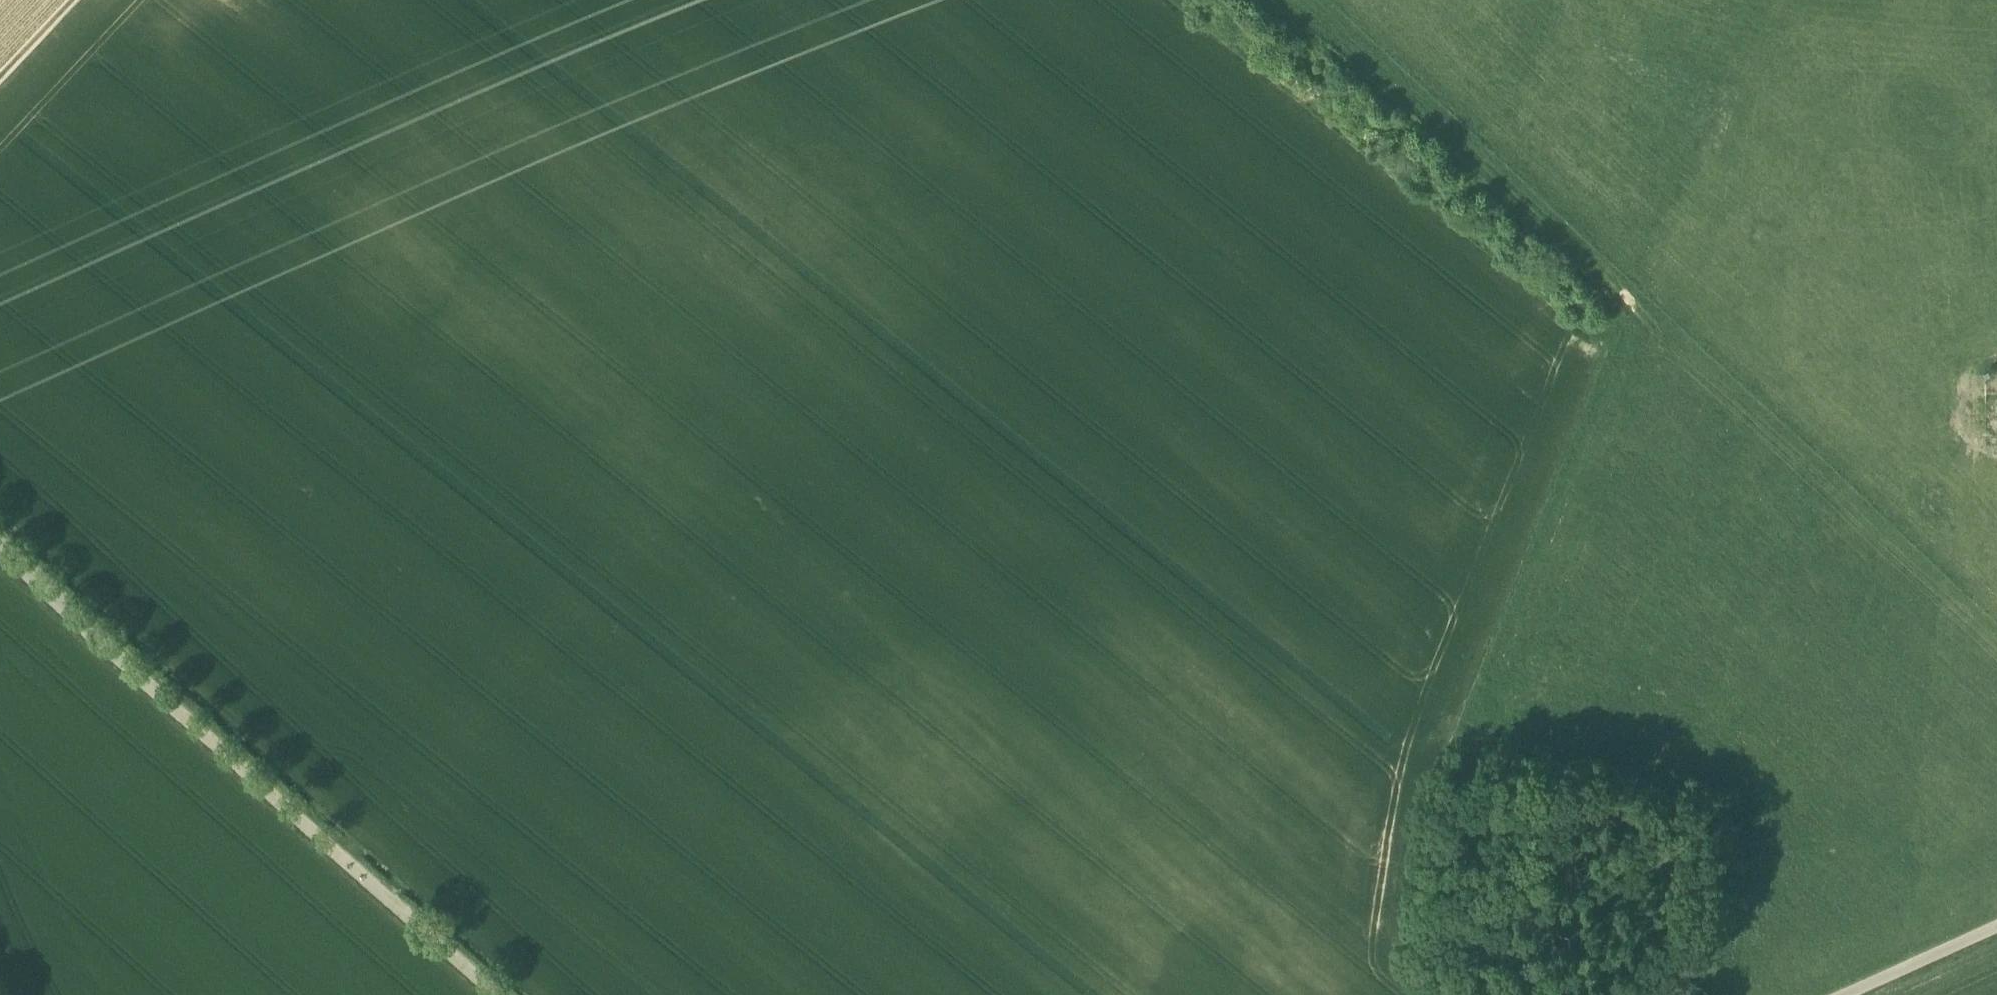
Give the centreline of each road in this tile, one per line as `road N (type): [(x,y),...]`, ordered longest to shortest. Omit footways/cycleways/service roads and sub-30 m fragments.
road 1 (unclassified): [(0,553),(501,994)]
road 2 (track): [(1841,994),(1996,926)]

